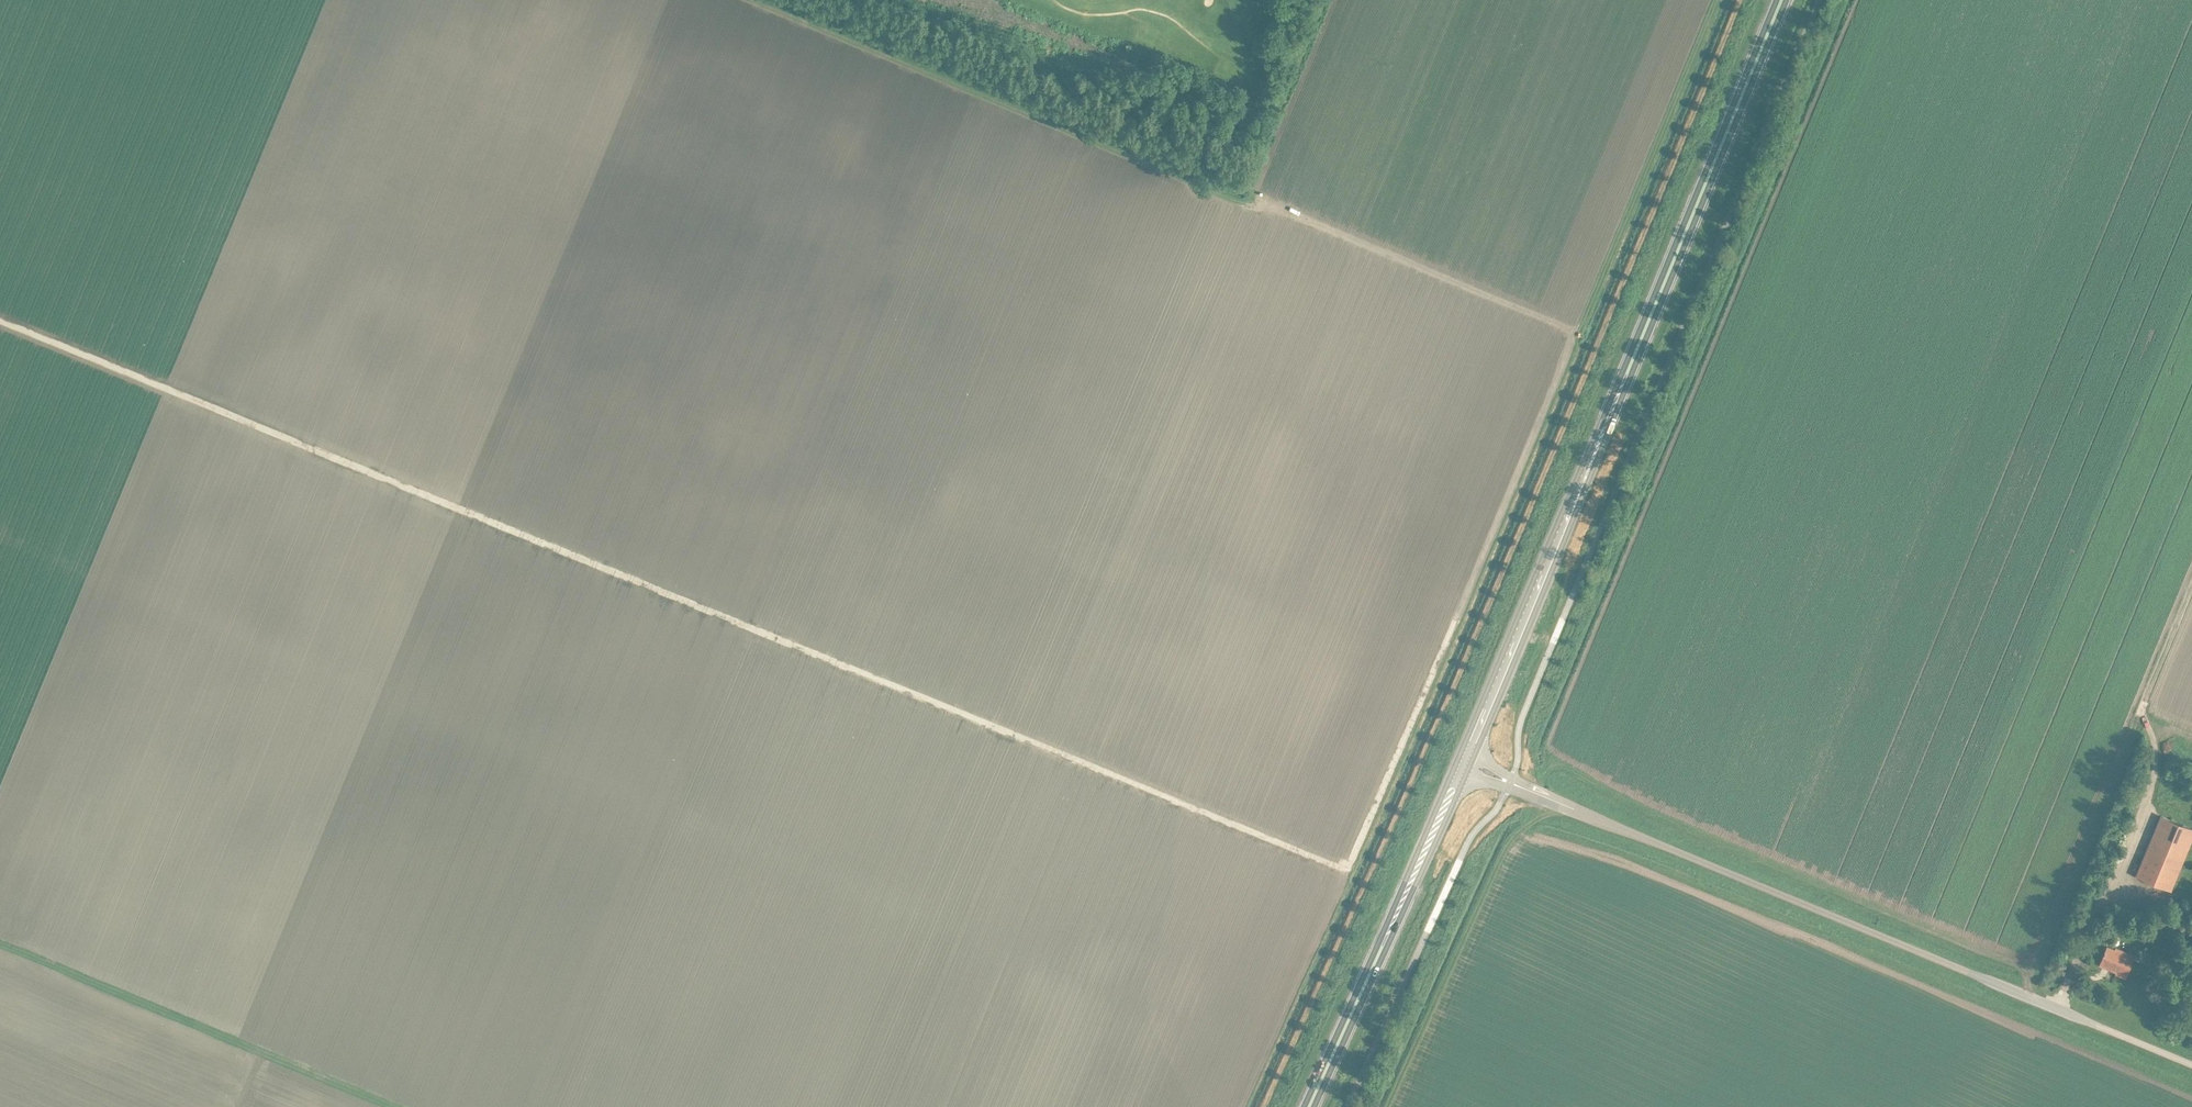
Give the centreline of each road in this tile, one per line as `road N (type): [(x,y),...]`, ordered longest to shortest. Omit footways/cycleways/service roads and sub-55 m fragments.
road 1 (unclassified): [(2191,1069),(1469,771)]
road 2 (trunk): [(1469,771),(1661,288)]
road 3 (trunk): [(1661,288),(1458,766)]
road 4 (trunk): [(1661,288),(1782,0)]
road 5 (trunk): [(1355,1005),(1469,771)]
road 6 (trunk): [(1458,766),(1355,1005)]

